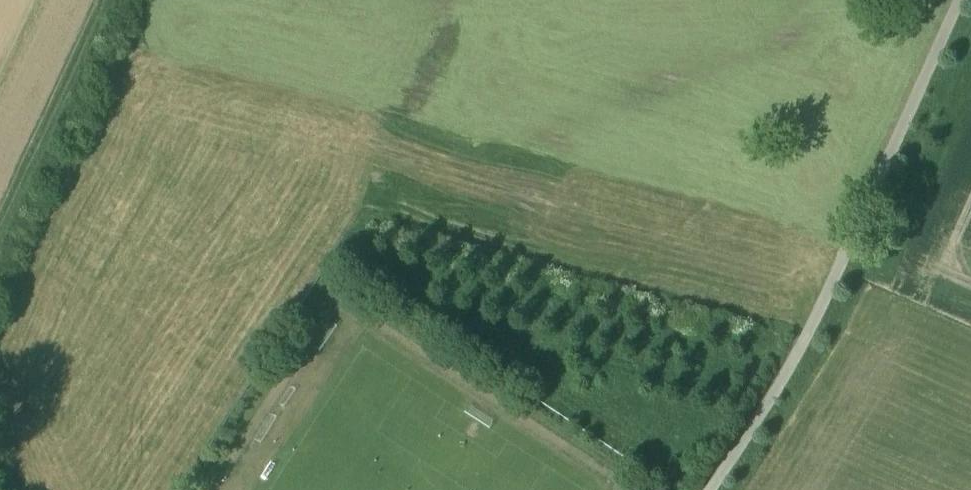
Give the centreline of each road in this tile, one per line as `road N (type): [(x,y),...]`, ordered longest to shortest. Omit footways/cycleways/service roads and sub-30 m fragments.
road 1 (track): [(711,489),(810,333),(959,0)]

